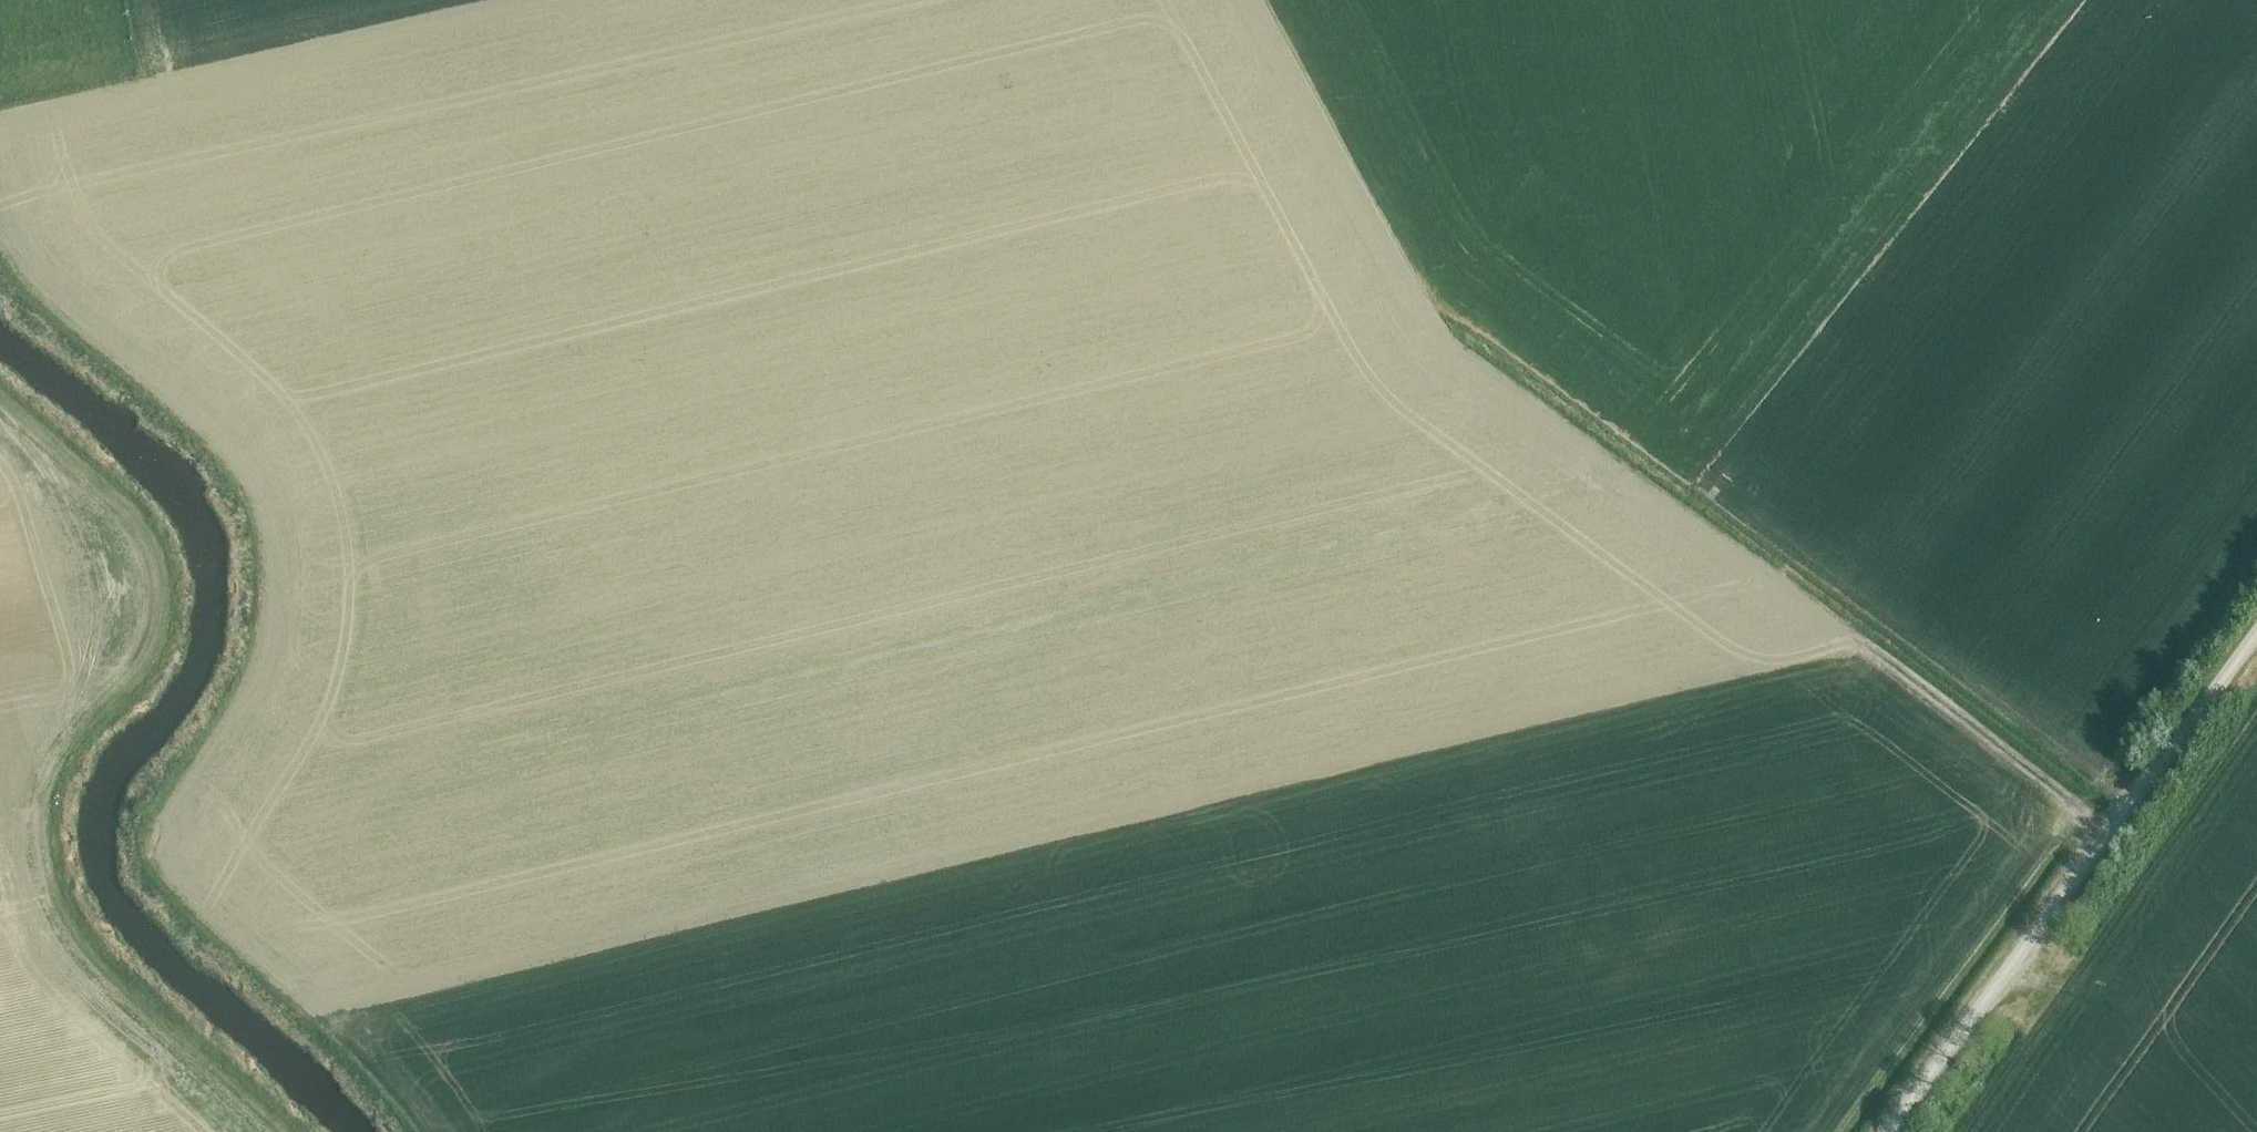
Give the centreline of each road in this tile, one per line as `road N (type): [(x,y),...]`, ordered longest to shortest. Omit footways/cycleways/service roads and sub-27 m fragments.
road 1 (unclassified): [(1887,1131),(2256,632)]

